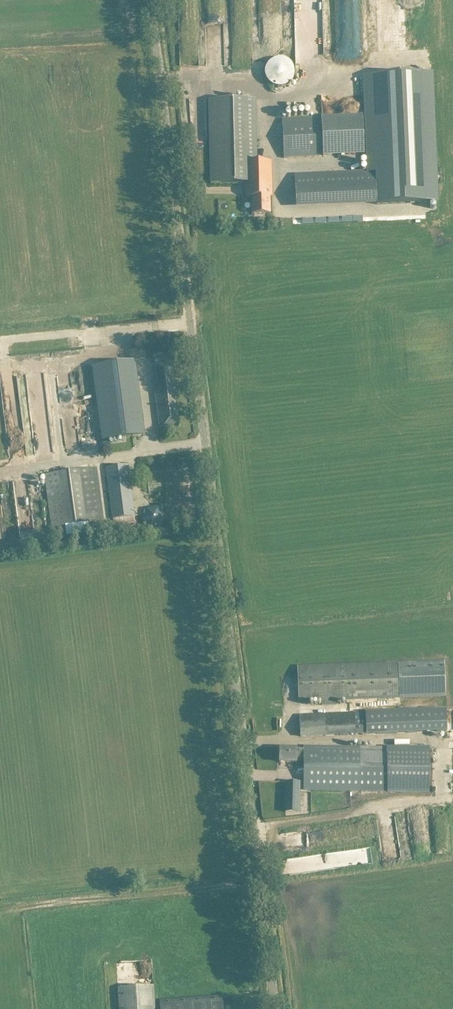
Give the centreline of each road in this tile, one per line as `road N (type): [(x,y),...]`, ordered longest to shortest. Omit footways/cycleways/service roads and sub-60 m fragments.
road 1 (unclassified): [(279,1008),(158,0)]
road 2 (track): [(0,341),(197,324)]

